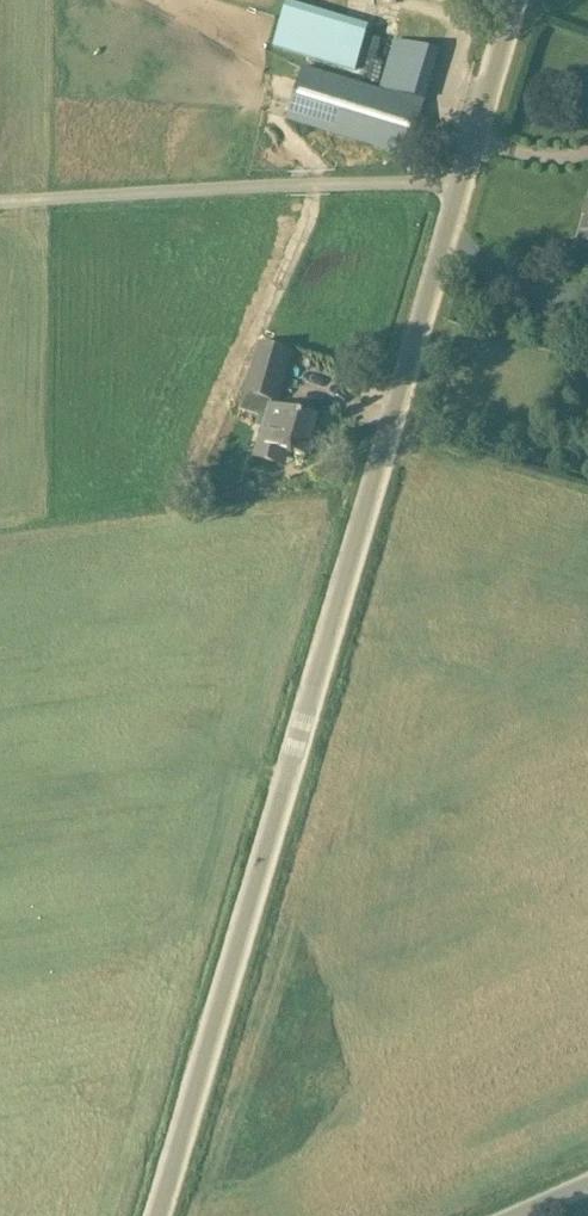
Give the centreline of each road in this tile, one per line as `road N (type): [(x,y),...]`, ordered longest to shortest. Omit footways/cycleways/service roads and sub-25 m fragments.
road 1 (unclassified): [(459,189),(158,1215)]
road 2 (residential): [(459,189),(284,185),(0,202)]
road 3 (unclassified): [(514,0),(459,189)]

